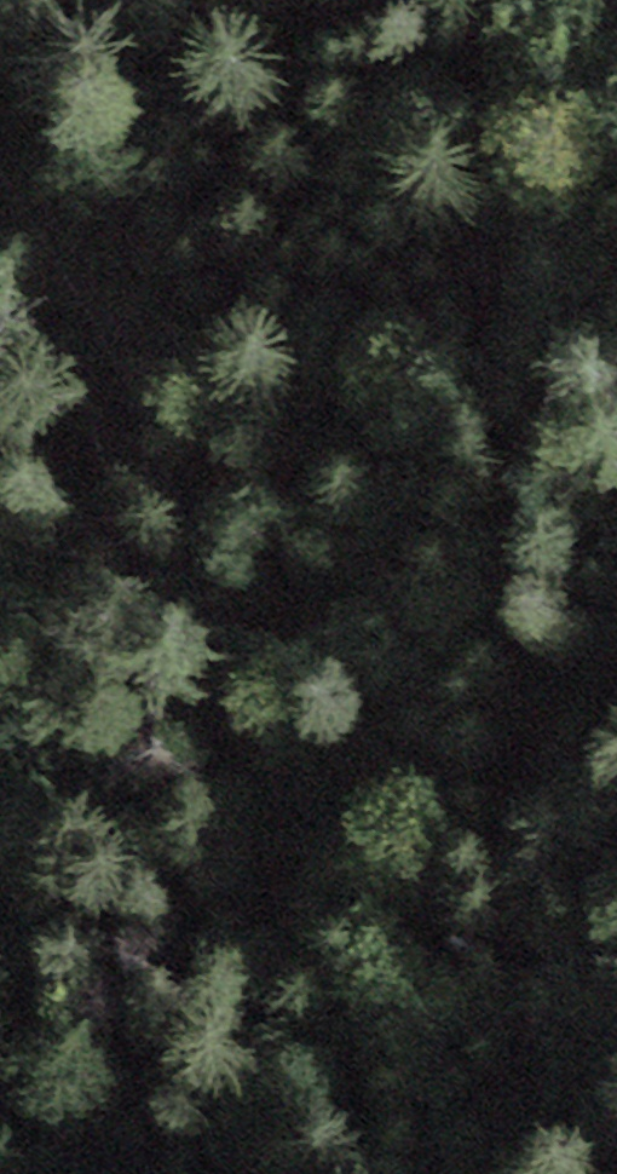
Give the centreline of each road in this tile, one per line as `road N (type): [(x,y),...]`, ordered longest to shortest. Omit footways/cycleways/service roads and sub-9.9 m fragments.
road 1 (track): [(550,1173),(528,1037),(529,458),(491,133),(503,0)]
road 2 (track): [(0,159),(120,350),(242,693),(455,1173)]

